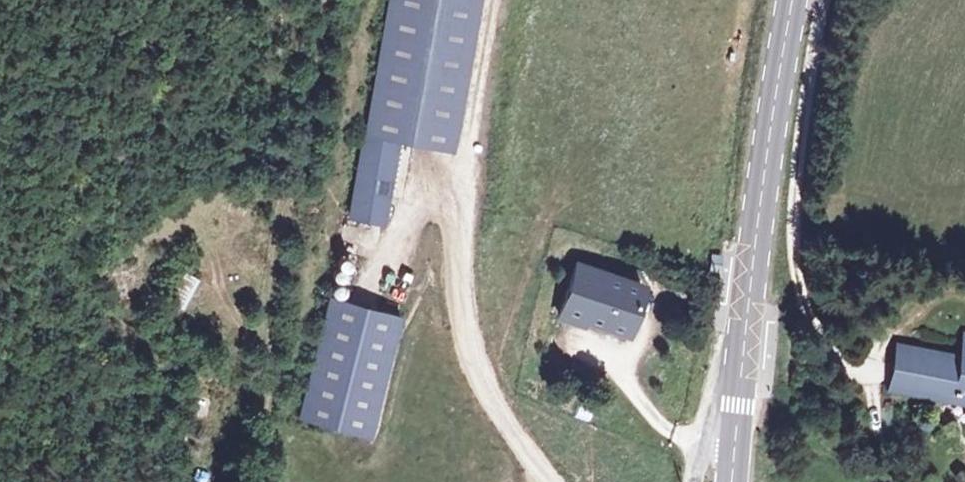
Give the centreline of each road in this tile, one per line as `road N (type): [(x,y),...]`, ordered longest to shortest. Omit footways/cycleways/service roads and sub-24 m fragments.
road 1 (secondary): [(735,441),(793,0)]

